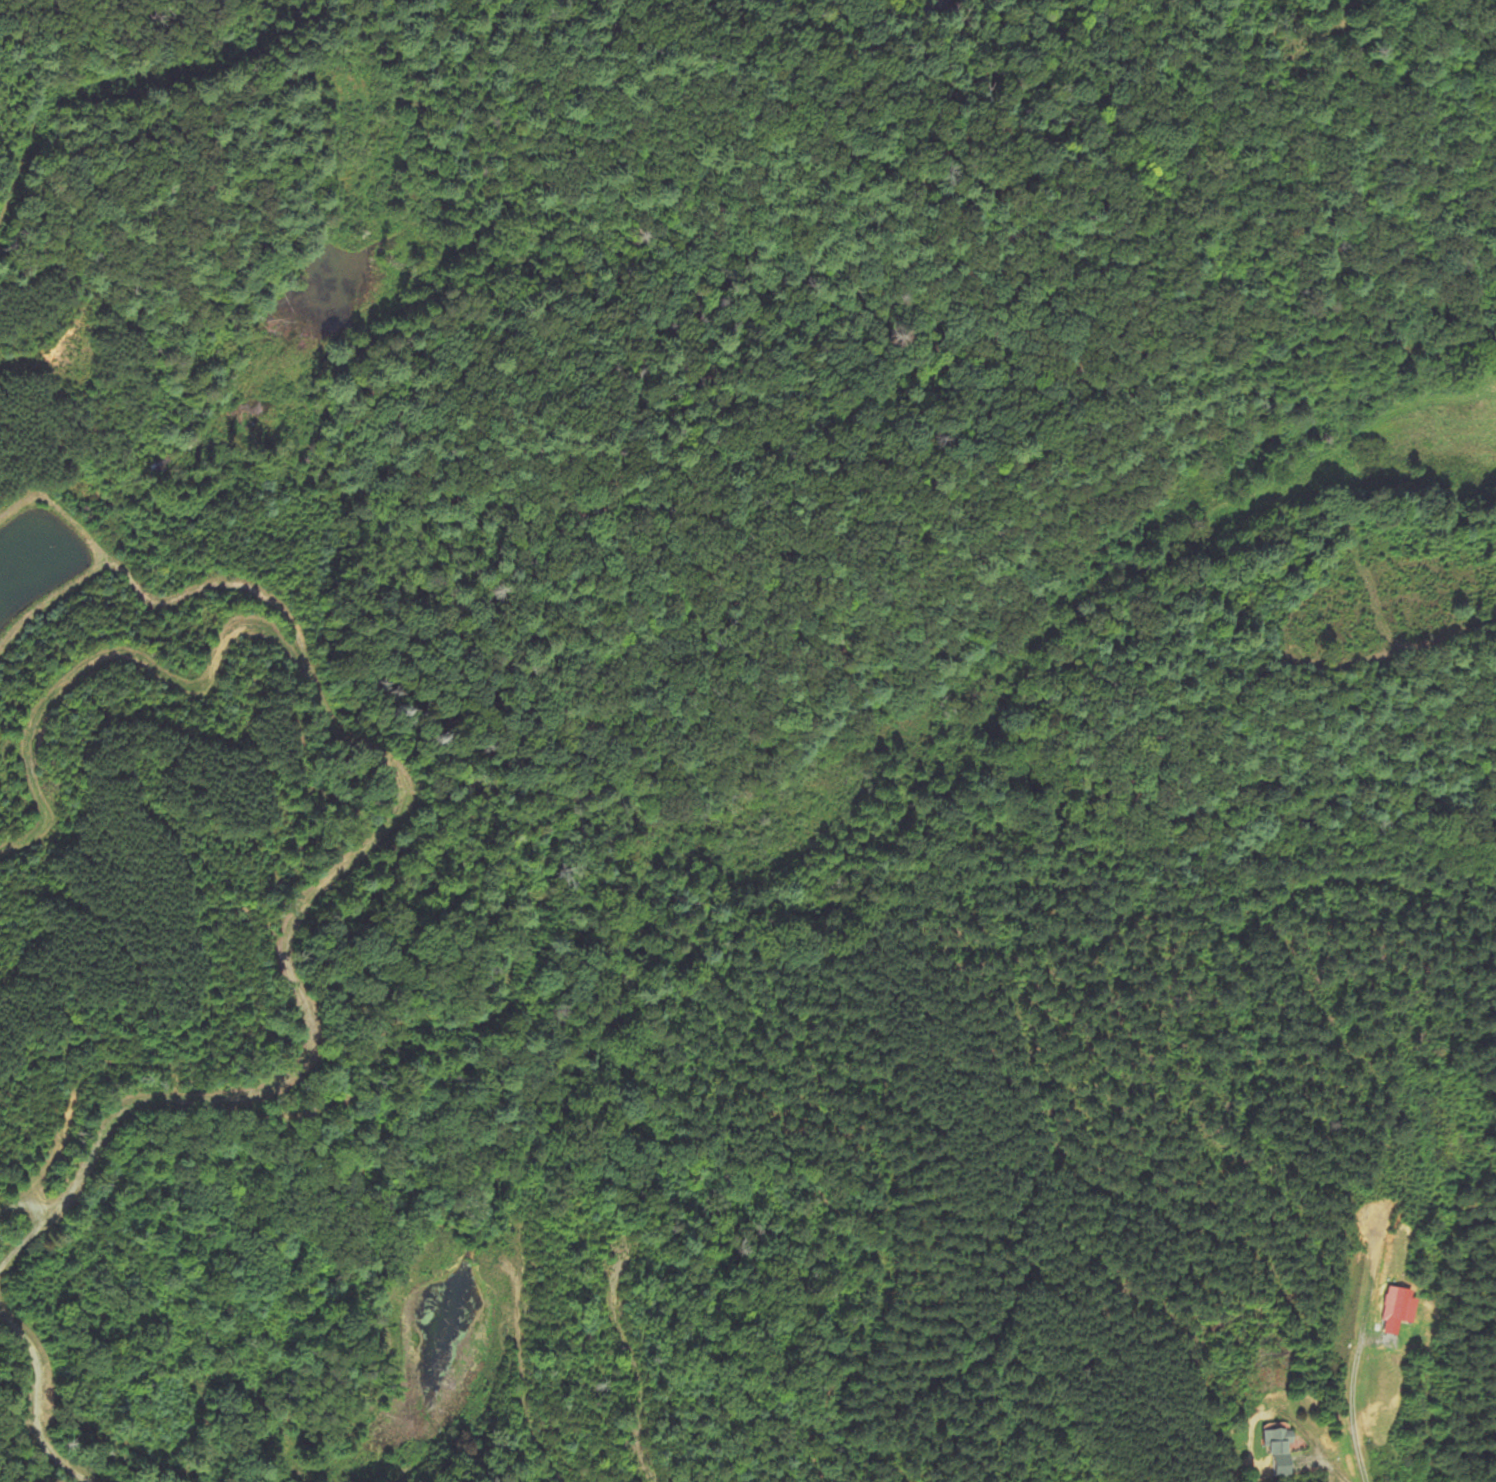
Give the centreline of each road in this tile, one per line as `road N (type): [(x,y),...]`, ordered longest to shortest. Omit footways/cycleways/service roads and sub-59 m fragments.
road 1 (residential): [(0,161),(35,88),(53,76),(112,66),(240,22),(274,0)]
road 2 (residential): [(608,1305),(655,1481)]

